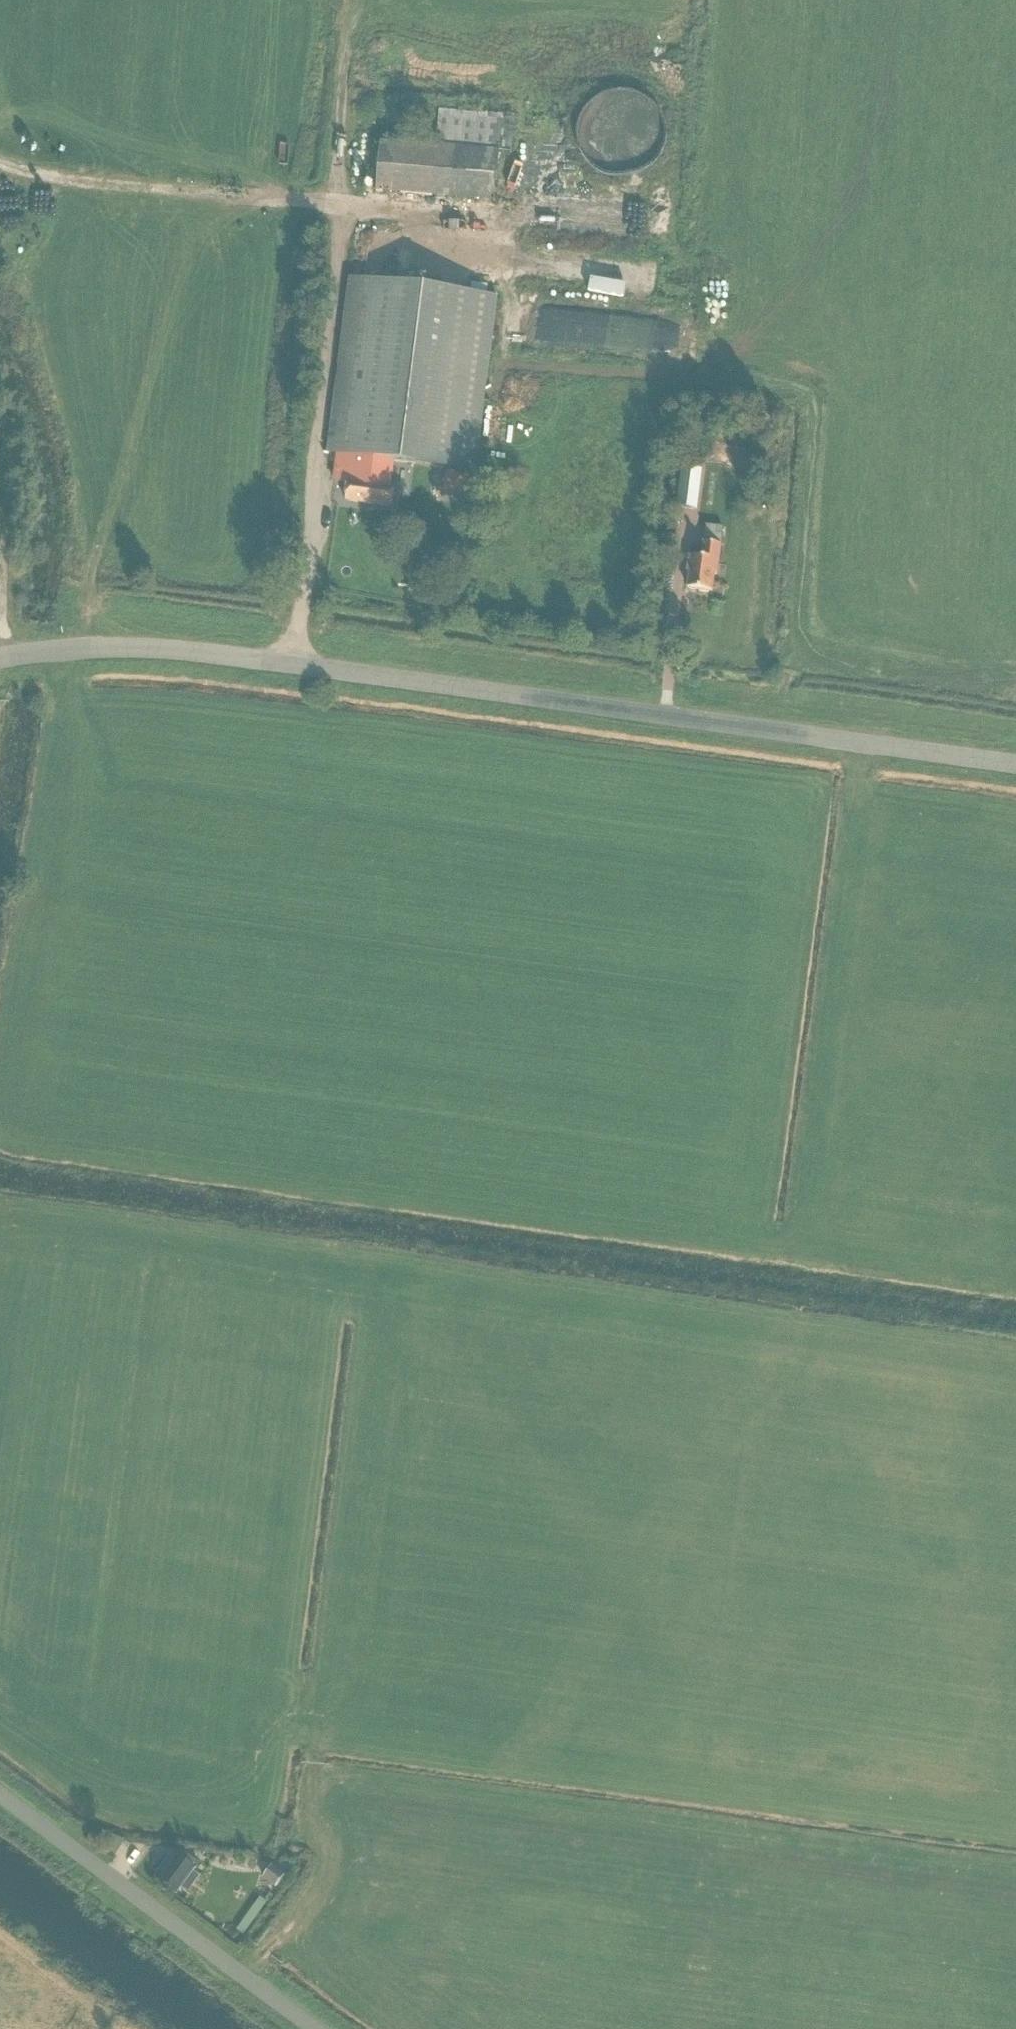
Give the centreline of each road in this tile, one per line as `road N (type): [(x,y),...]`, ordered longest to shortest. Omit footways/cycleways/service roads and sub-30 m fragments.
road 1 (tertiary): [(1015,764),(200,652),(94,647),(0,658)]
road 2 (tertiary): [(313,2028),(0,1793)]

